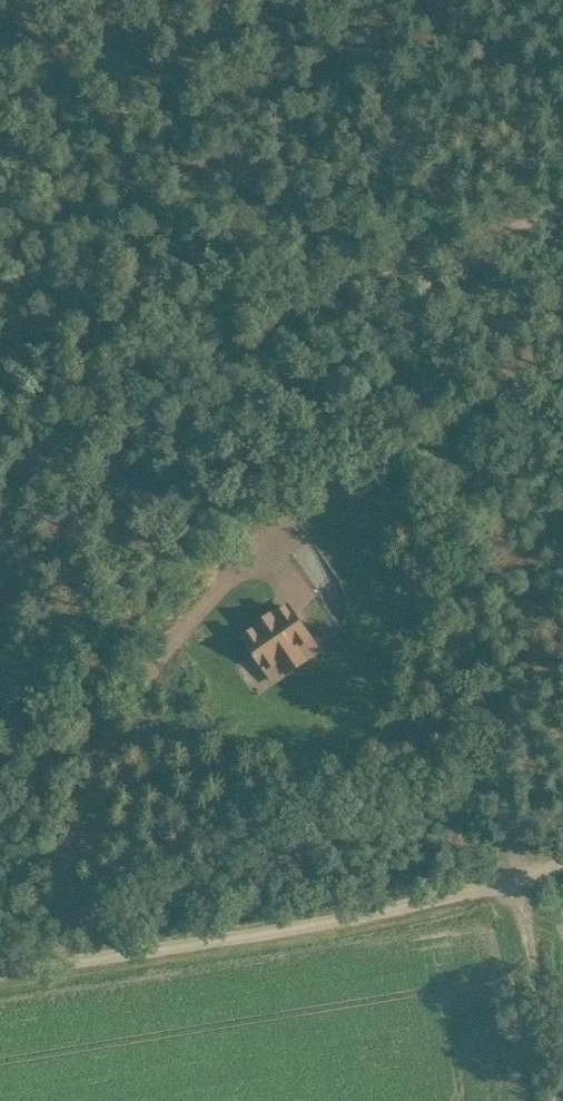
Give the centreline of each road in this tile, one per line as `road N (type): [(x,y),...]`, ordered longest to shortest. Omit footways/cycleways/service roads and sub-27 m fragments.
road 1 (track): [(522,893),(416,268)]
road 2 (unclassified): [(0,987),(482,907),(562,878)]
road 3 (track): [(0,426),(416,268)]
road 4 (track): [(416,268),(365,0)]
road 5 (track): [(522,893),(559,1100)]
road 6 (track): [(416,268),(562,211)]

